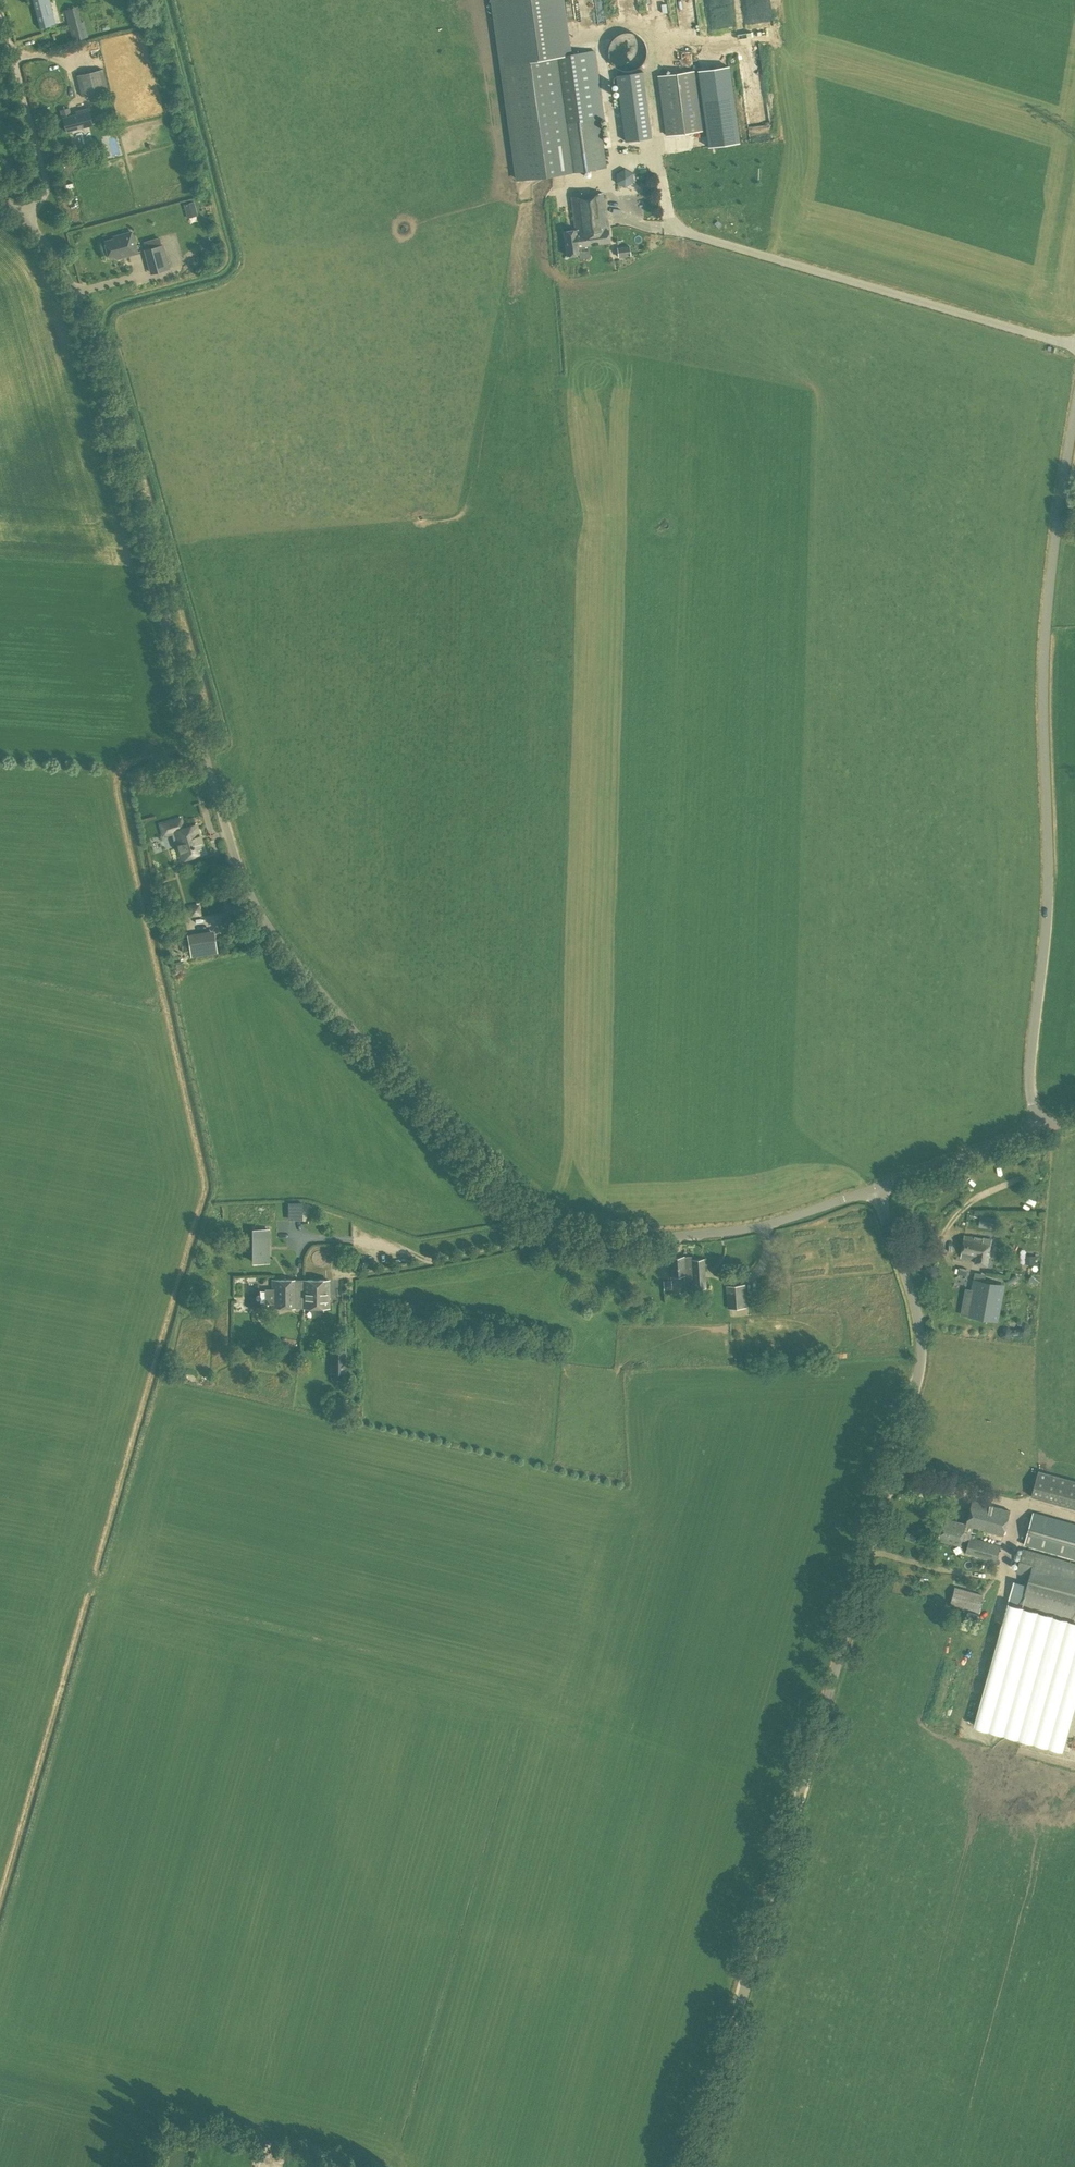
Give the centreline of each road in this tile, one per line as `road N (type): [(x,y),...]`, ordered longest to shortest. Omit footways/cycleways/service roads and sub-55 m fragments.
road 1 (unclassified): [(876,1186),(745,1228),(621,1240),(576,1231),(502,1188),(298,963),(241,864),(70,281),(24,221)]
road 2 (tertiary): [(693,2166),(922,1372),(917,1305),(876,1186)]
road 3 (tertiary): [(1042,1127),(1029,1077),(1048,915),(1043,656),(1074,408)]
road 4 (unclassified): [(24,221),(45,184),(0,6)]
road 5 (tertiary): [(876,1186),(1042,1127)]

